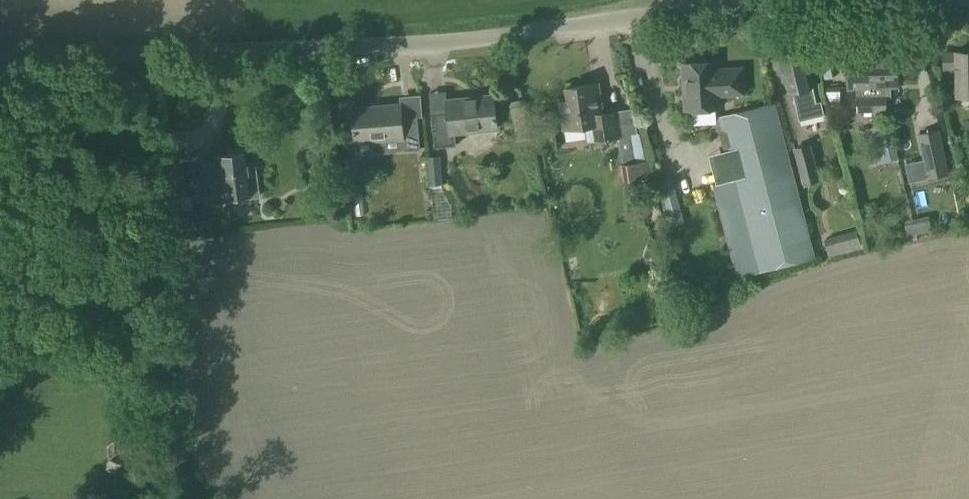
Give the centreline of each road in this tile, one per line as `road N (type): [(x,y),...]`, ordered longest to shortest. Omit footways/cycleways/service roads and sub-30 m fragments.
road 1 (residential): [(0,56),(367,49),(720,7),(931,0)]

